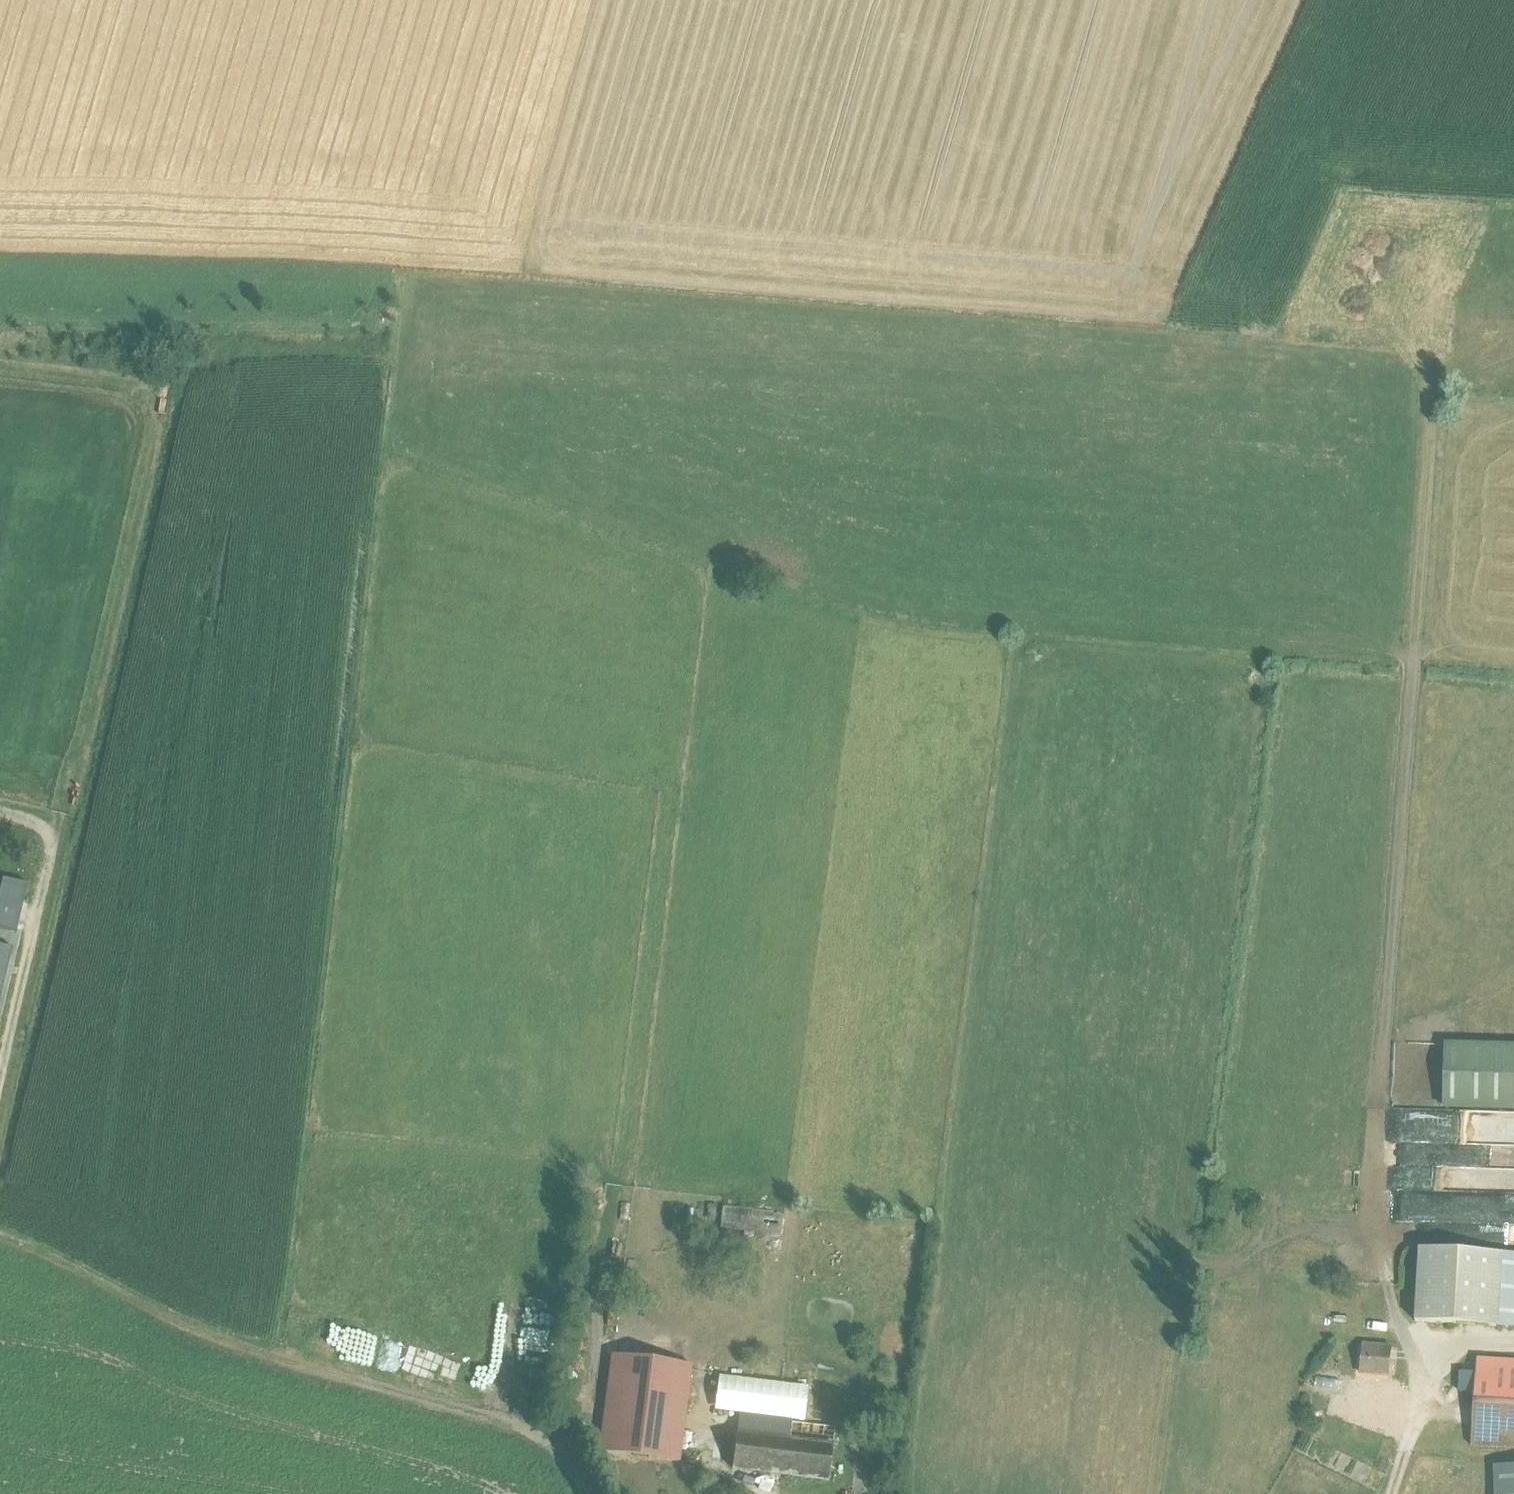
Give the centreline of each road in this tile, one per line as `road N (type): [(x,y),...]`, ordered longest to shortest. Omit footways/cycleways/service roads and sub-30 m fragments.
road 1 (track): [(0,1235),(166,1314),(537,1432),(588,1493)]

